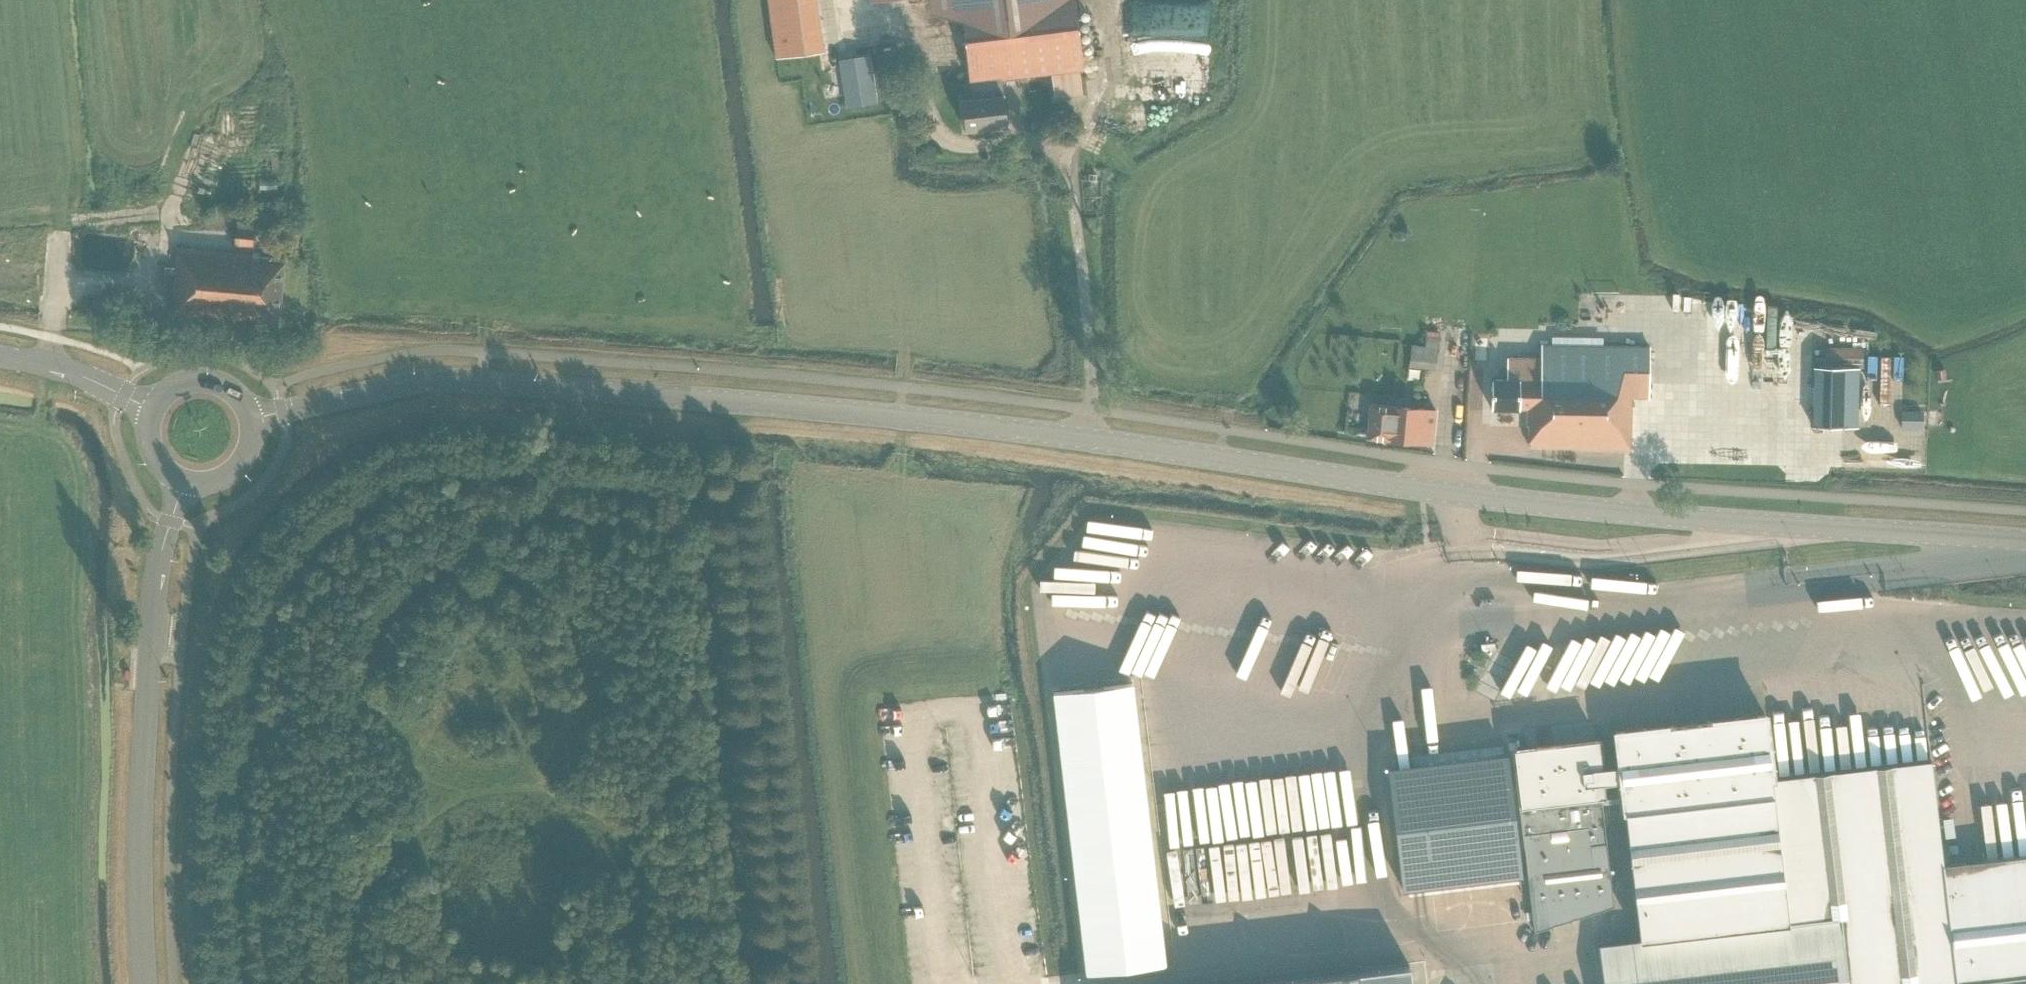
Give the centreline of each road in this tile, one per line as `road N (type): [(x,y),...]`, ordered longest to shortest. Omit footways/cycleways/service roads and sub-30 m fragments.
road 1 (tertiary): [(2025,541),(1526,503),(900,417),(529,386),(414,384),(250,418)]
road 2 (tertiary): [(140,983),(136,848),(152,618),(183,481)]
road 3 (tertiary): [(152,409),(73,374),(0,357)]
road 4 (tertiary): [(250,418),(229,388),(212,380),(175,385),(152,409)]

